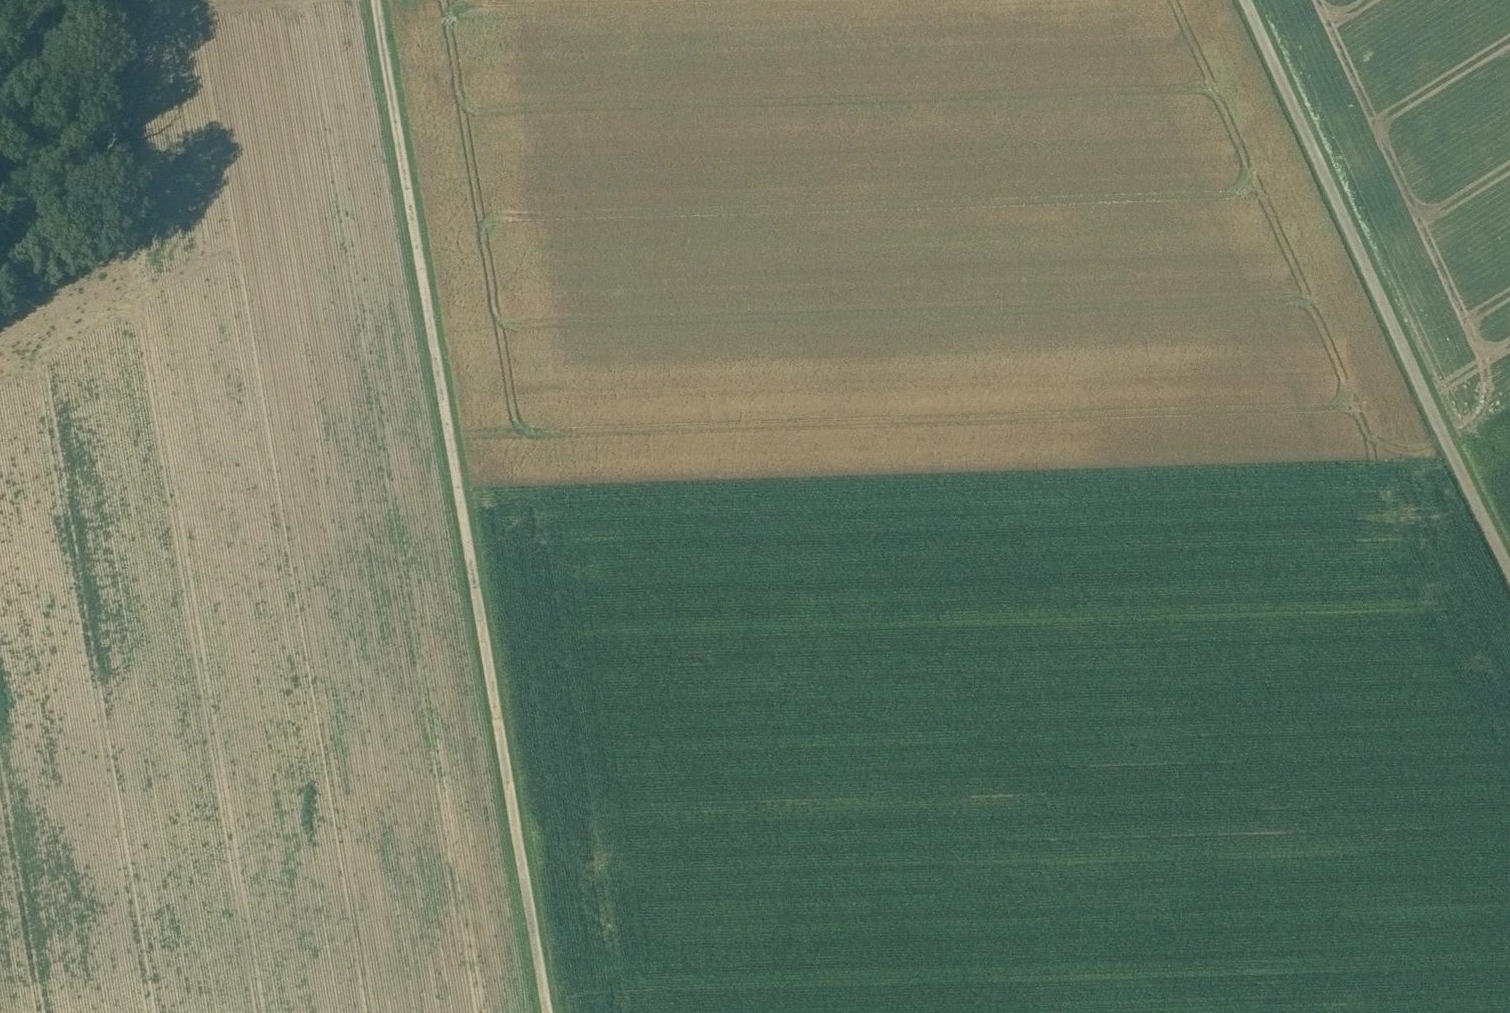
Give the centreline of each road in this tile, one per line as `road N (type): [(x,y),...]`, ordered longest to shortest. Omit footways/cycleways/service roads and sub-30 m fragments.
road 1 (track): [(381,0),(549,1012)]
road 2 (track): [(0,297),(128,217),(99,0)]

